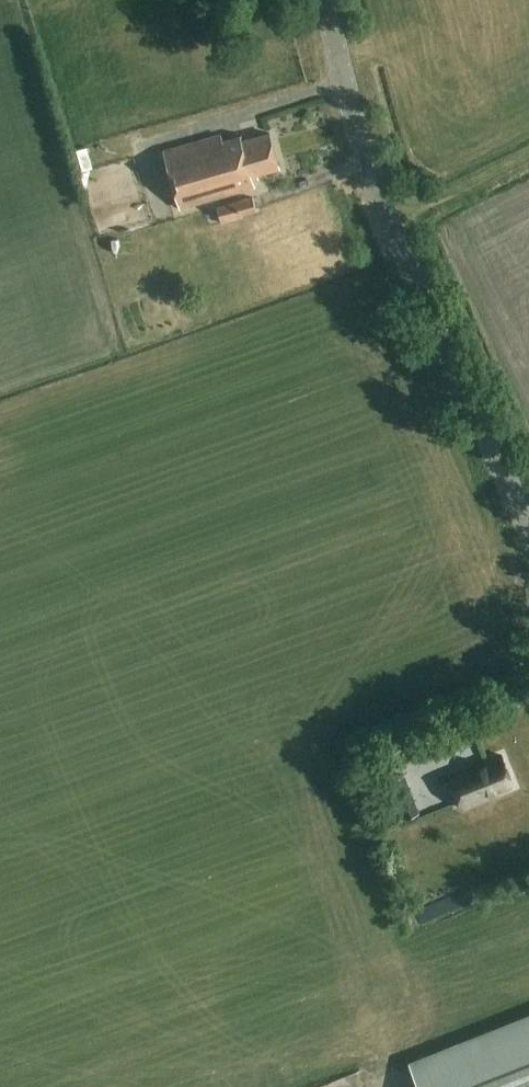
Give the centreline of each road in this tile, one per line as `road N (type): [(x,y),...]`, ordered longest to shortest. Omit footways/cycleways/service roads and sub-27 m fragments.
road 1 (tertiary): [(528,526),(401,247),(323,0)]
road 2 (track): [(390,220),(528,155)]

